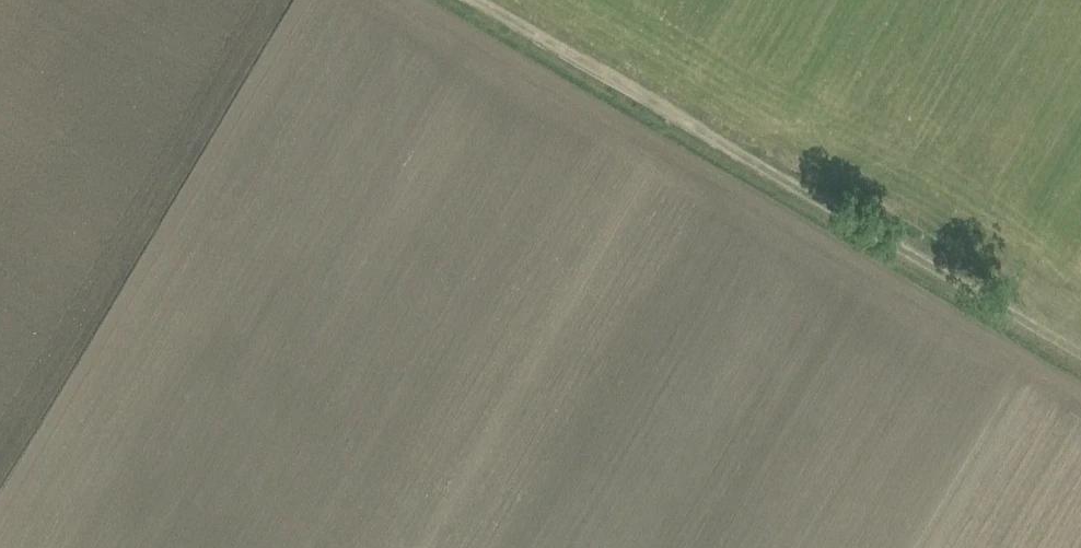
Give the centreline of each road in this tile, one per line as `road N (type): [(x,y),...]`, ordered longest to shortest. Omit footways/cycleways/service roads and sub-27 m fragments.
road 1 (track): [(477,0),(1080,356)]

